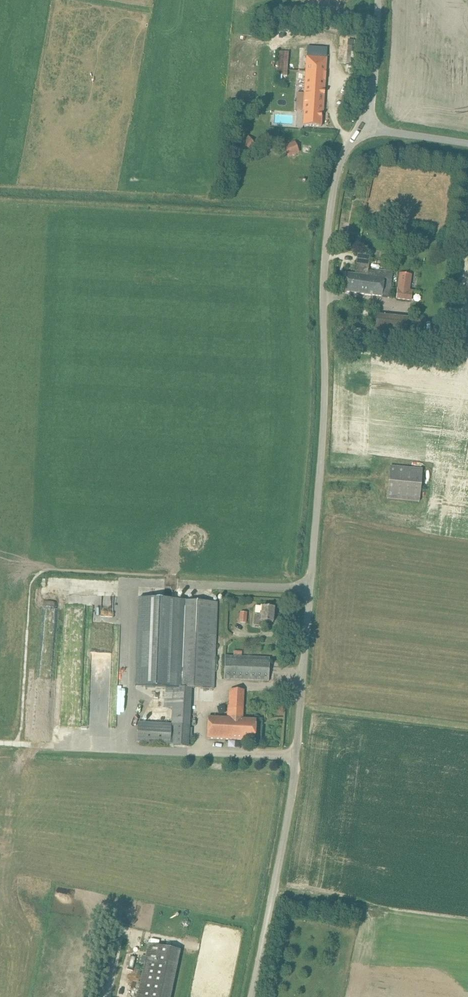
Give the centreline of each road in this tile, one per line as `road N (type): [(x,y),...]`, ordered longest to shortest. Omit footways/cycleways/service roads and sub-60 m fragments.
road 1 (unclassified): [(254,996),(298,734),(325,413),(331,205),(342,161),(365,128)]
road 2 (track): [(331,209),(0,190)]
road 3 (unclassified): [(365,128),(378,0)]

